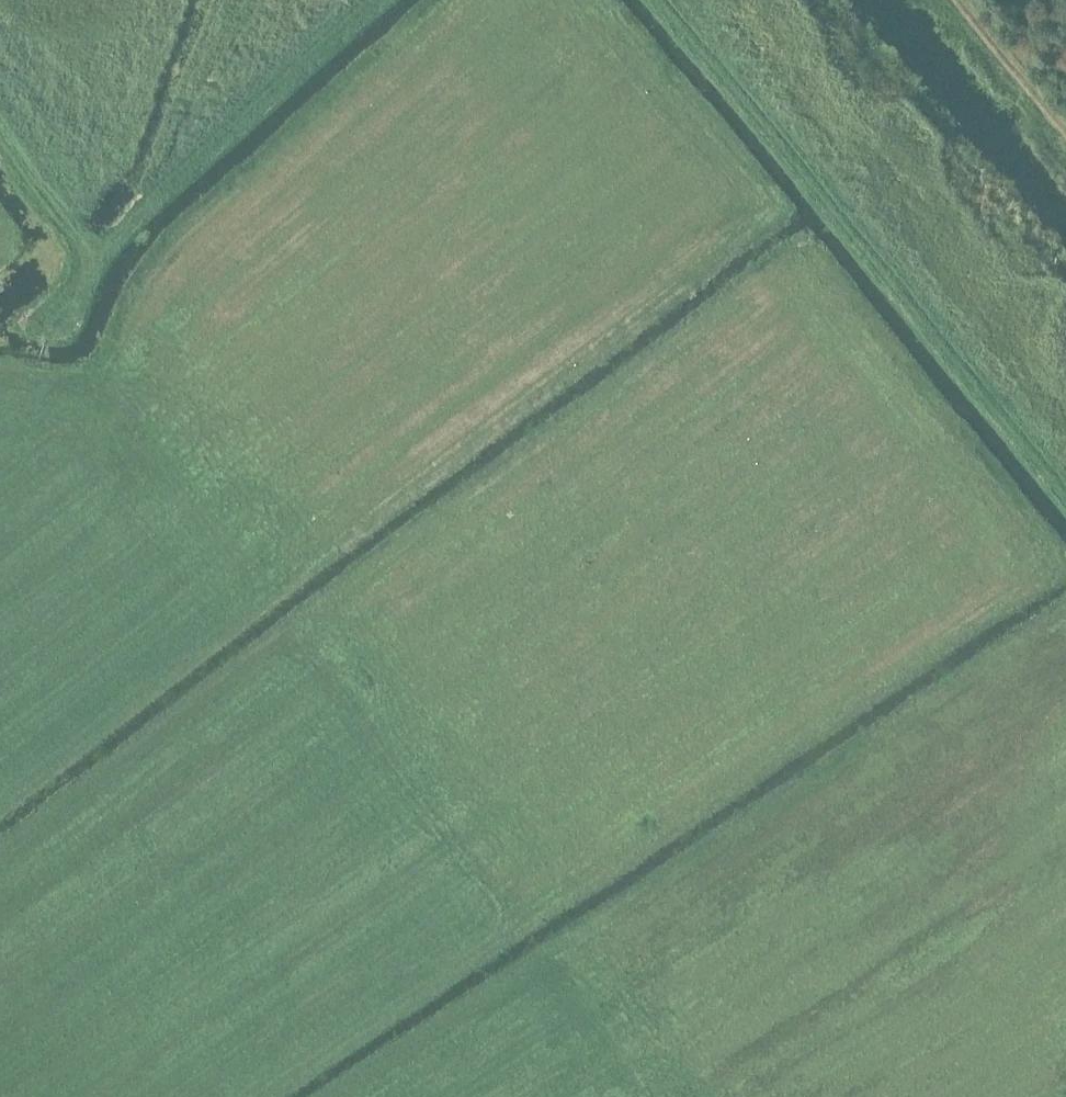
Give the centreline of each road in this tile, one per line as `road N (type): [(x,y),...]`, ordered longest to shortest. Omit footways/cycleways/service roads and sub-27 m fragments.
road 1 (track): [(1065,133),(957,0)]

